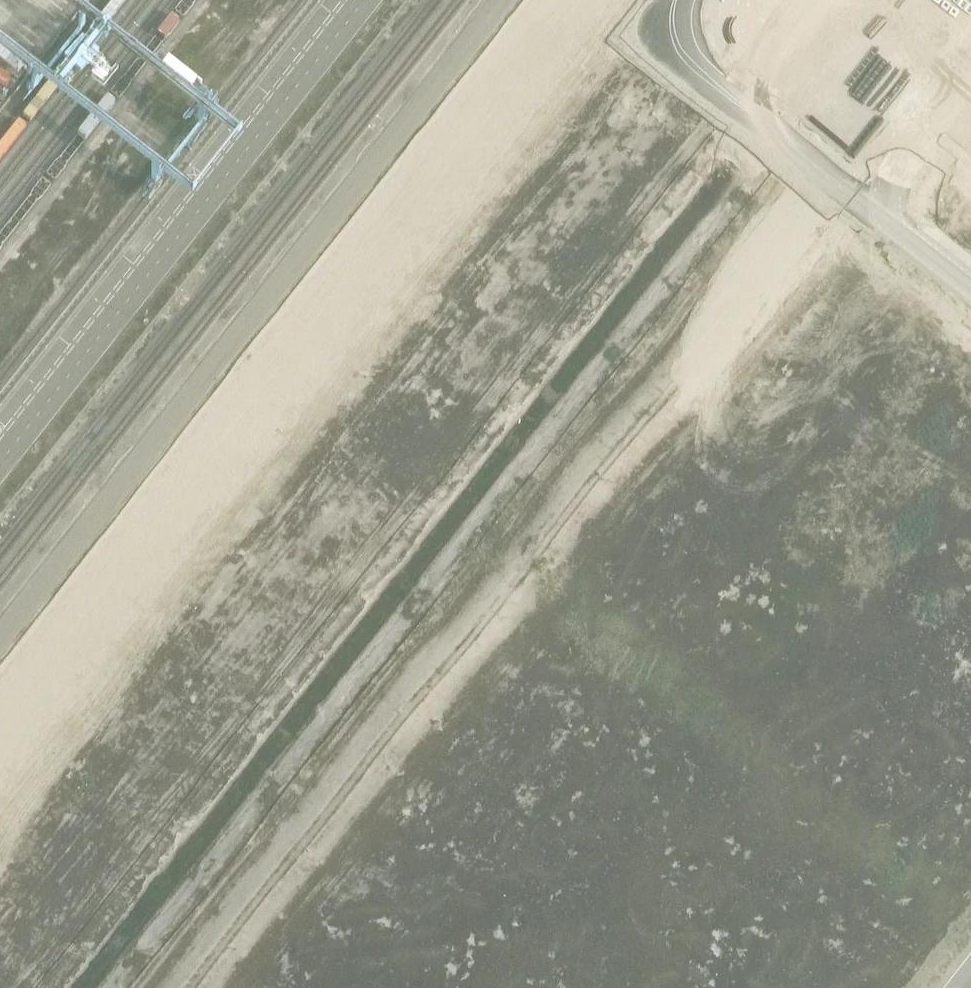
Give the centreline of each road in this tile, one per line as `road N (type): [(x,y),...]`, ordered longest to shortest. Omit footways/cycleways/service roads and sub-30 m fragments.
road 1 (unclassified): [(970,290),(691,66),(672,31),(675,0)]

